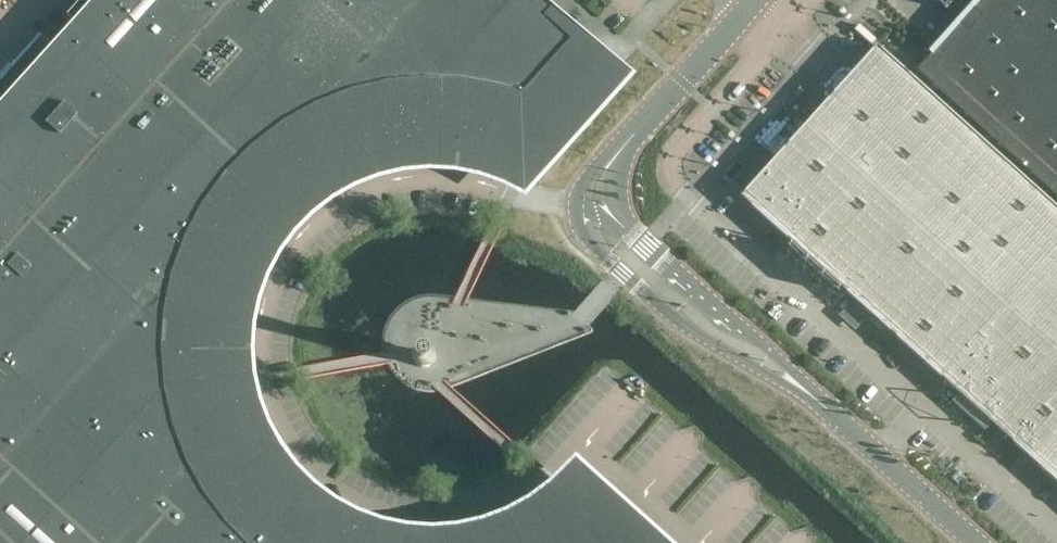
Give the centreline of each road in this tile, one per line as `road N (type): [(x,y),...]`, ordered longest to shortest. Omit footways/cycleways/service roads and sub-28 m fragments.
road 1 (tertiary): [(576,208),(587,240),(673,315),(833,414)]
road 2 (tertiary): [(833,414),(820,393),(629,230)]
road 3 (tertiary): [(833,414),(975,542)]
road 4 (tertiary): [(638,130),(755,3)]

